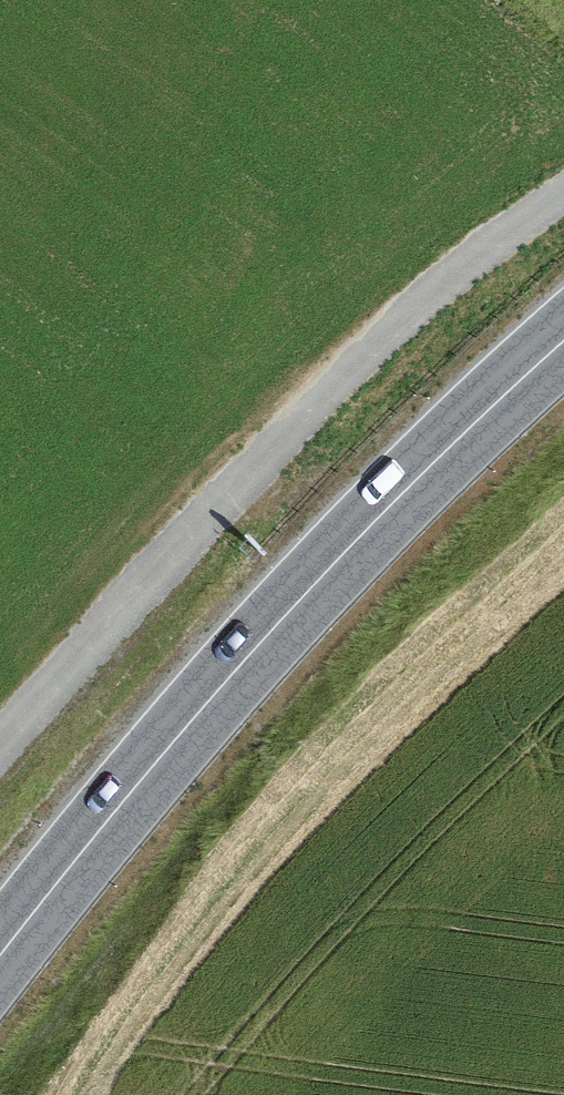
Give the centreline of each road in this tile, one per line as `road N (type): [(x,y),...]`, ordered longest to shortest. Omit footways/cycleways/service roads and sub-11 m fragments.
road 1 (primary): [(563,340),(305,596),(142,775),(0,956)]
road 2 (track): [(0,750),(298,417),(462,268),(563,192)]

